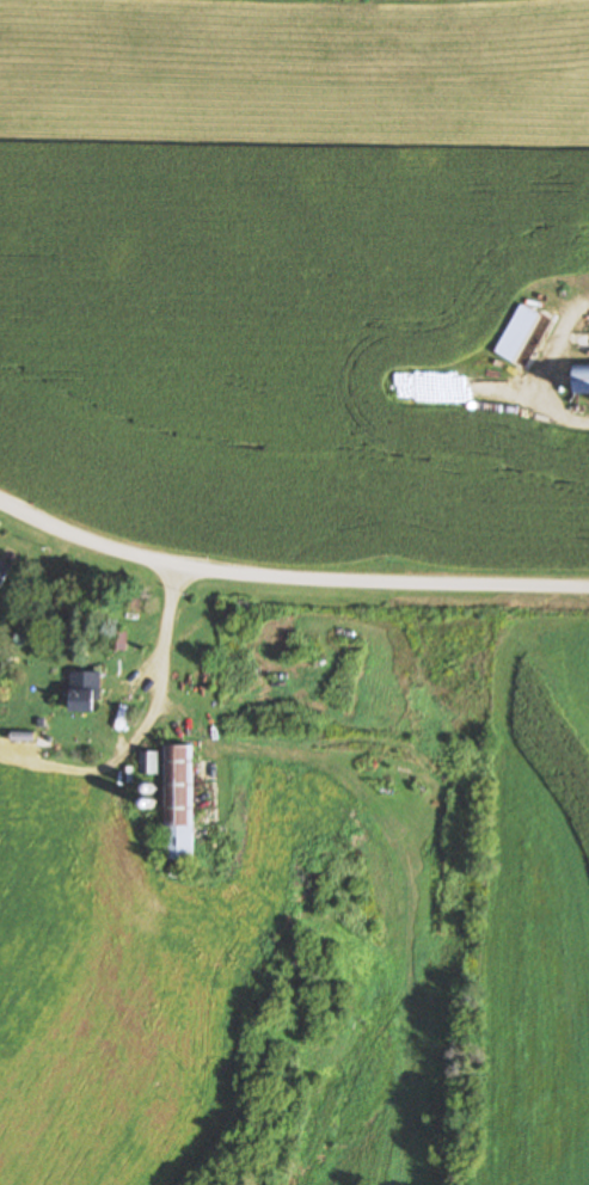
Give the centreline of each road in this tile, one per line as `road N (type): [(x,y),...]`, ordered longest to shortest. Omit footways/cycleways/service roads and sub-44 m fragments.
road 1 (residential): [(588,586),(394,583),(160,564),(85,542),(0,502)]

